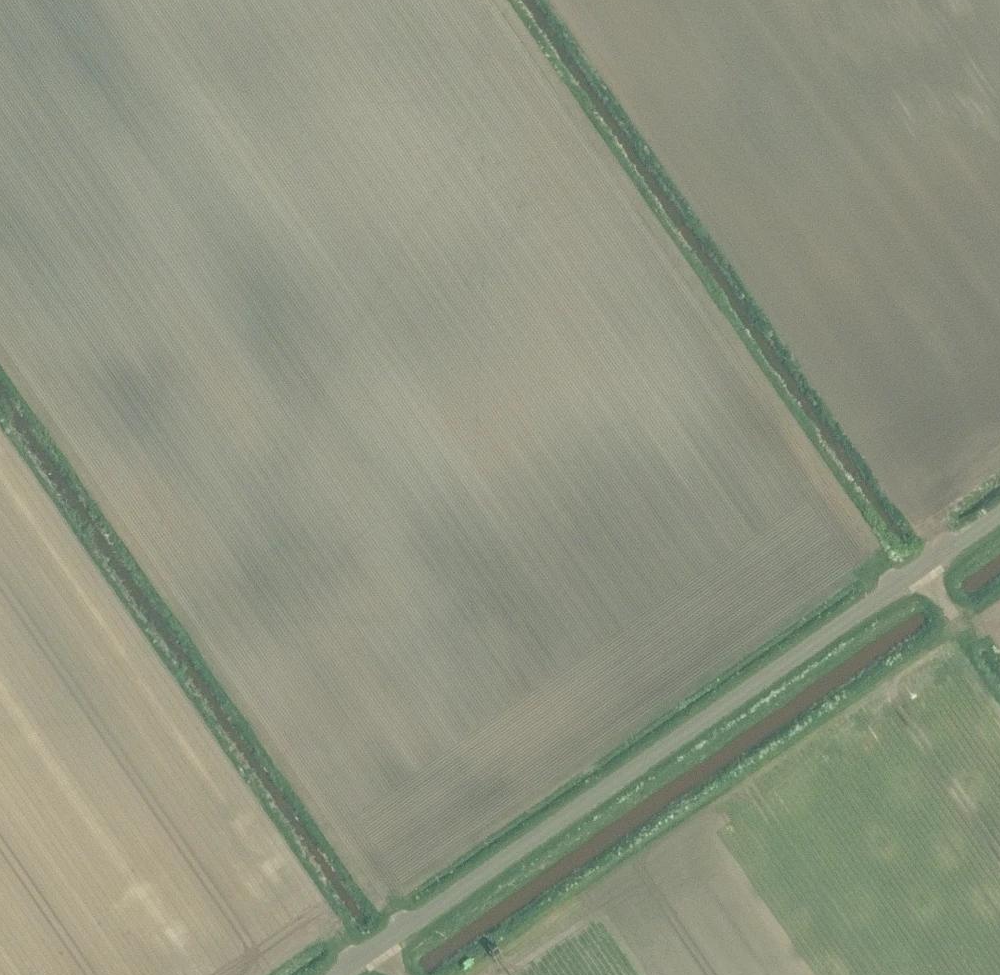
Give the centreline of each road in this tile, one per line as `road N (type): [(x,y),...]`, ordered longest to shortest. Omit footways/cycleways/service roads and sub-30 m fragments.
road 1 (unclassified): [(341,974),(999,516)]

